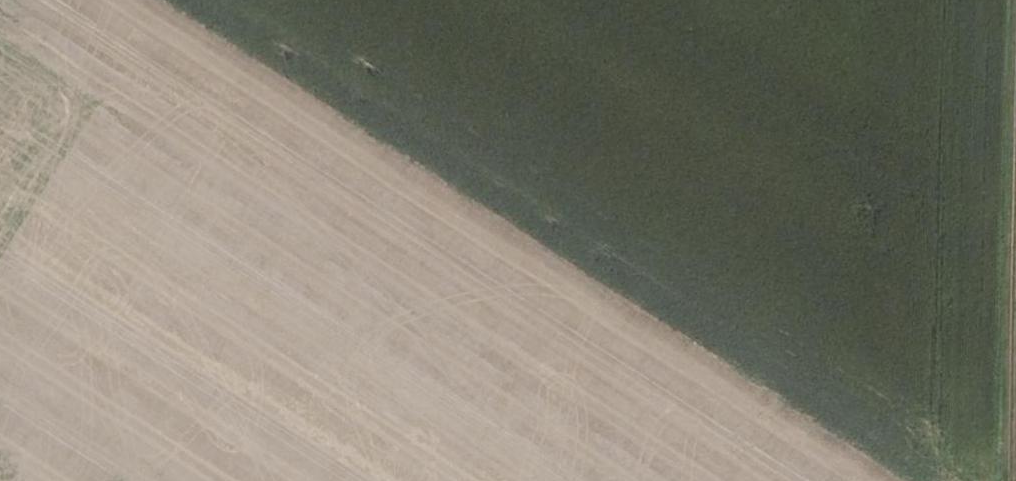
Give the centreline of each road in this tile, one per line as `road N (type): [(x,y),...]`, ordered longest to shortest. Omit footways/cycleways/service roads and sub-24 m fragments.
road 1 (track): [(1013,480),(1015,226)]

